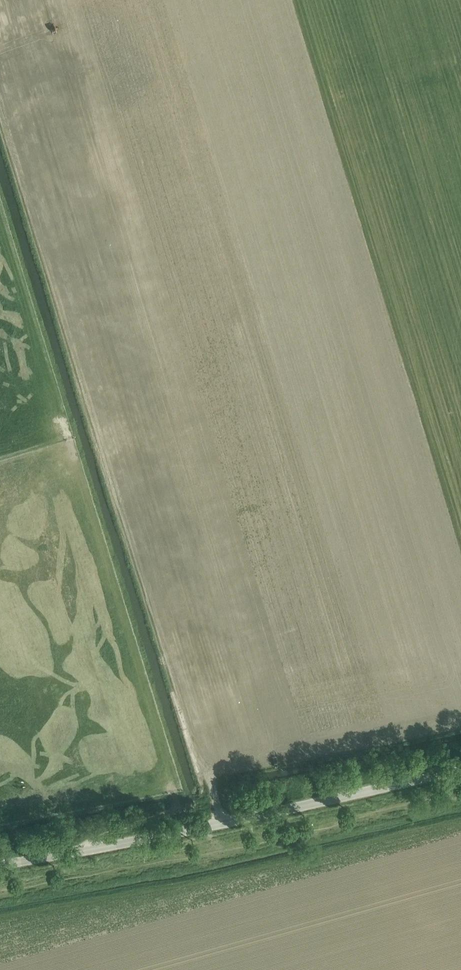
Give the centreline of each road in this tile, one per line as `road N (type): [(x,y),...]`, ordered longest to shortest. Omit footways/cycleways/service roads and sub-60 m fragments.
road 1 (tertiary): [(0,866),(460,773)]

